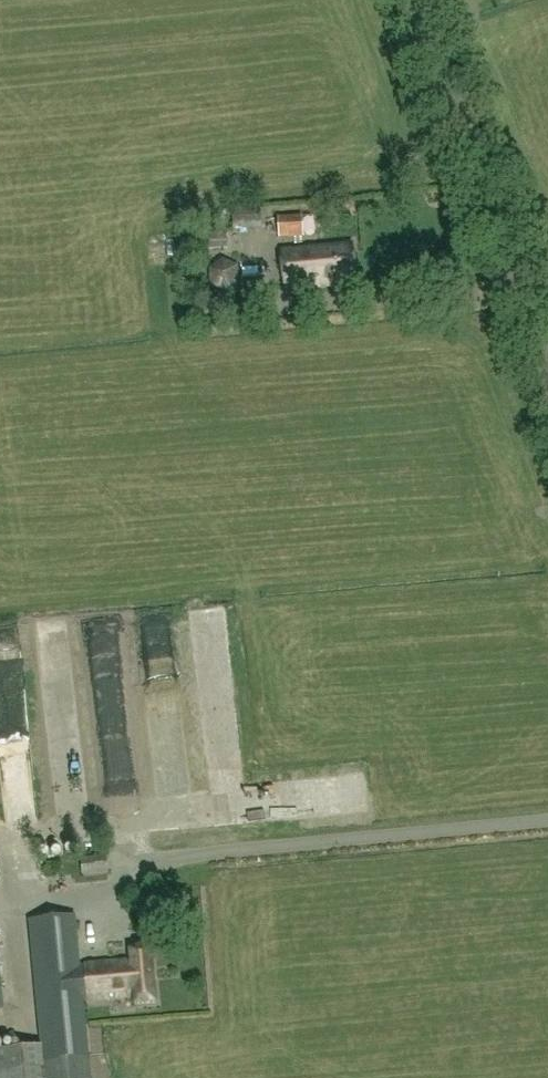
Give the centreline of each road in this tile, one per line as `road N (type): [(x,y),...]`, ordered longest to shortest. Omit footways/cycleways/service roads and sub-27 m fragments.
road 1 (unclassified): [(547,366),(417,0)]

